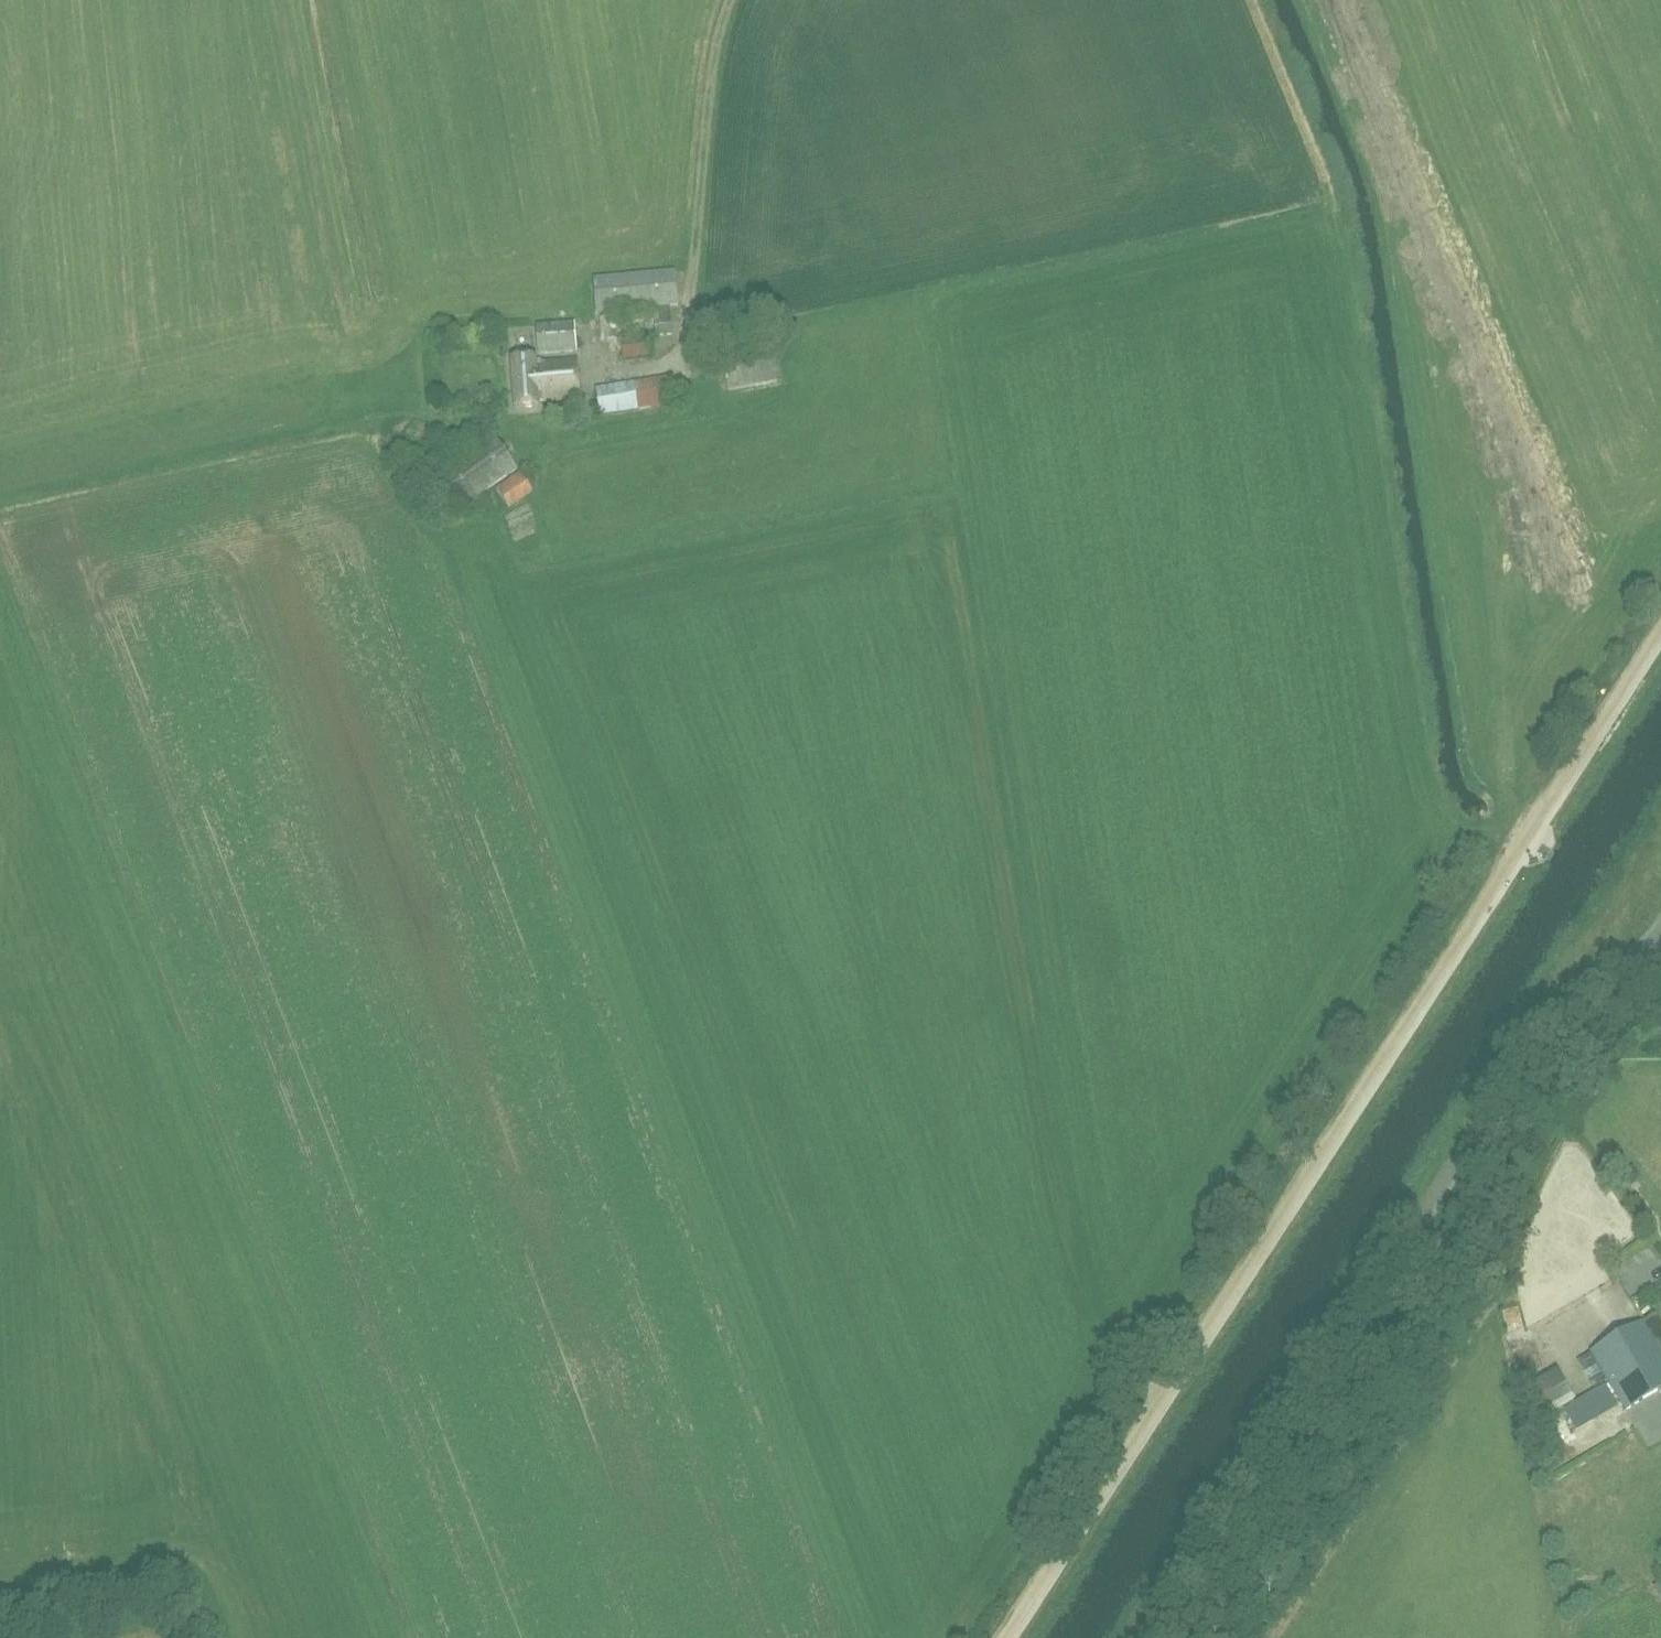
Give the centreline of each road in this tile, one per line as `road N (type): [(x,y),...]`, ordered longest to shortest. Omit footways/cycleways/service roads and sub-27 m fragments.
road 1 (track): [(1660,626),(1000,1637)]
road 2 (unclassified): [(1146,1637),(1500,1082),(1660,937)]

